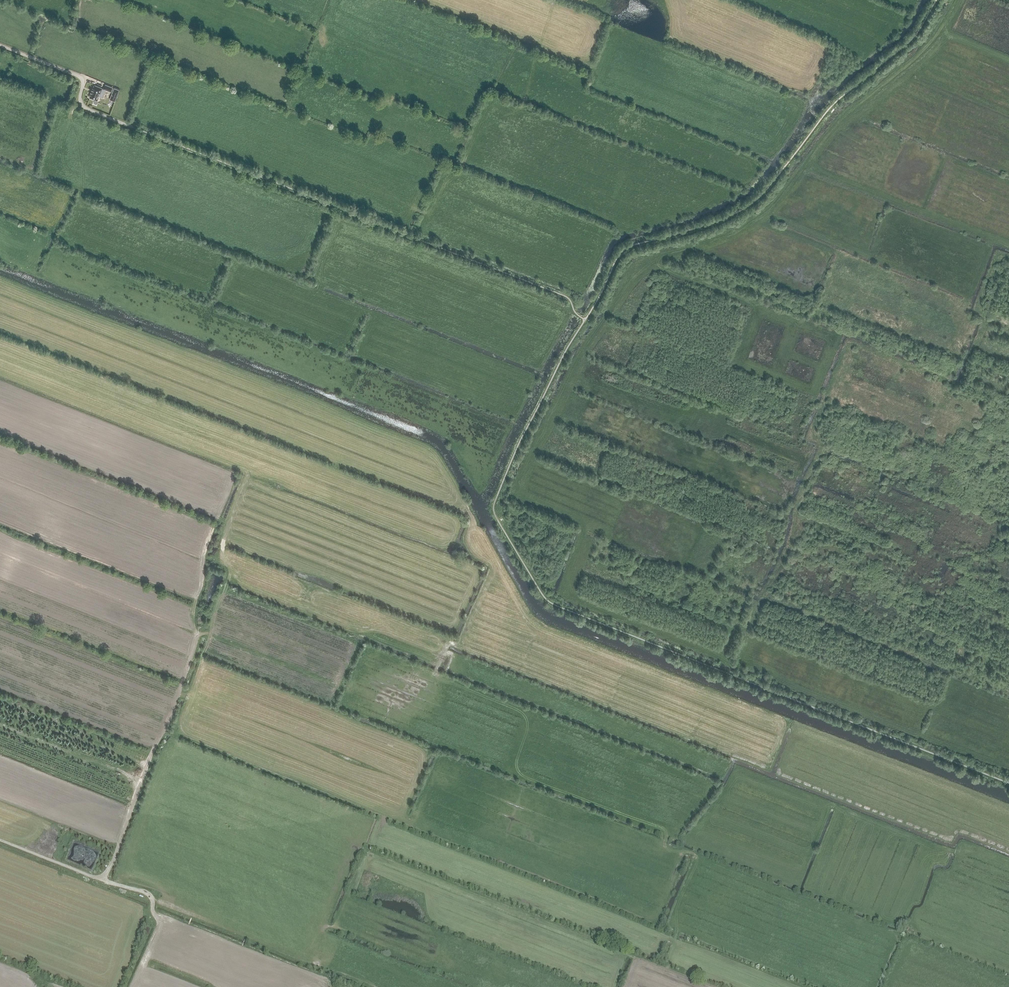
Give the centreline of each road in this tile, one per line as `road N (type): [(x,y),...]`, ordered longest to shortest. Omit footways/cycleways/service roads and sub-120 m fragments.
road 1 (unclassified): [(133,127),(84,107),(79,76),(0,46)]

